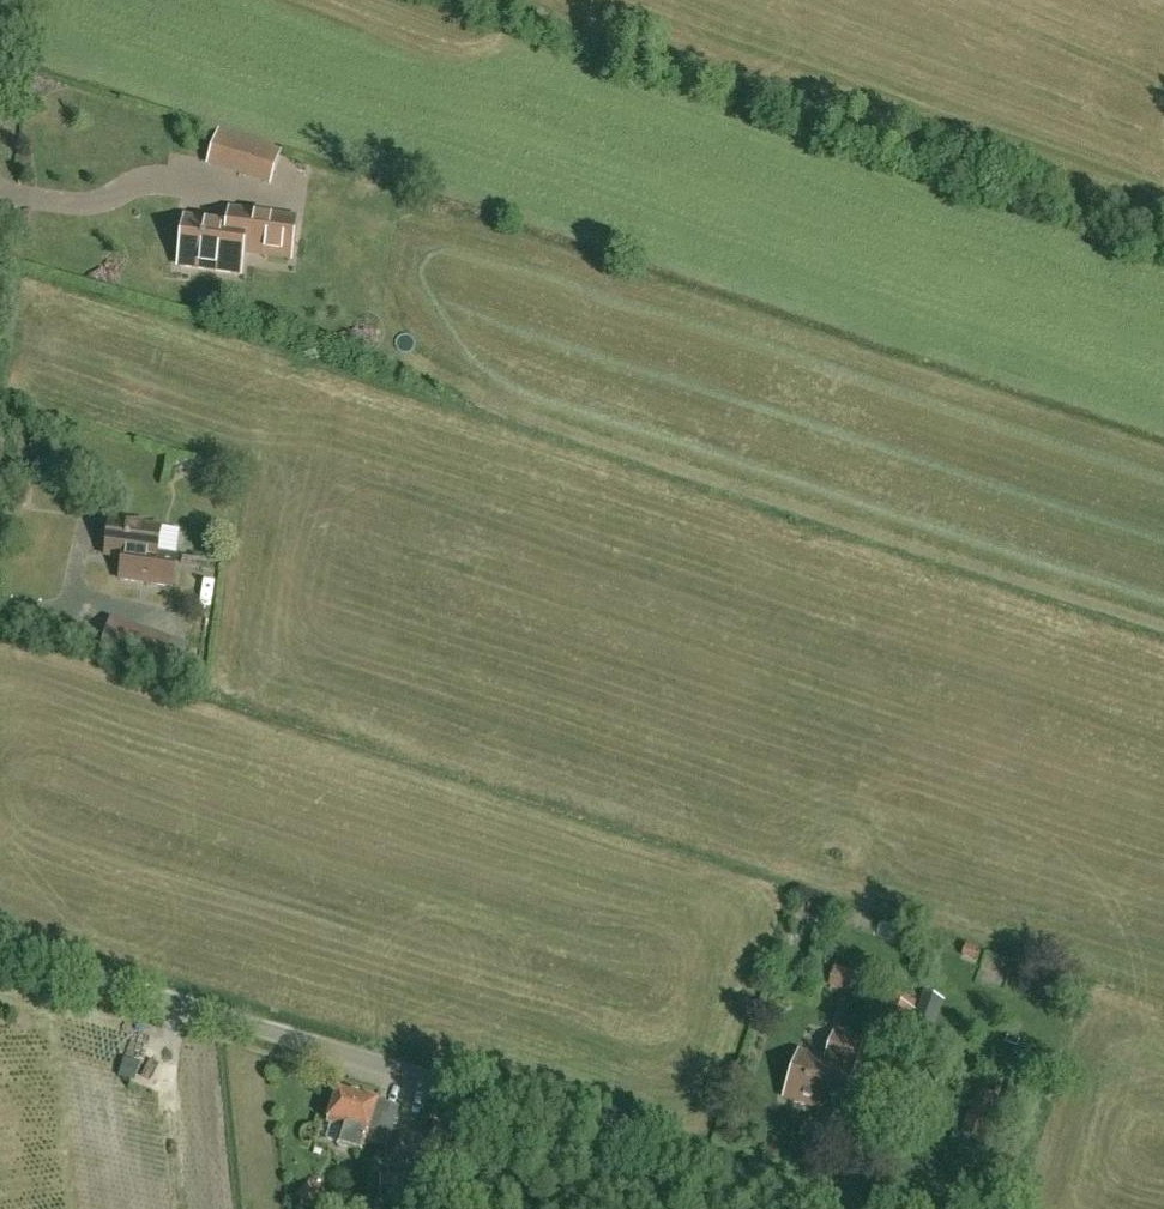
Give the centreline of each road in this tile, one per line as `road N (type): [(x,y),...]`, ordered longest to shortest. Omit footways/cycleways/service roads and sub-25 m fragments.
road 1 (unclassified): [(852,1208),(0,956)]

